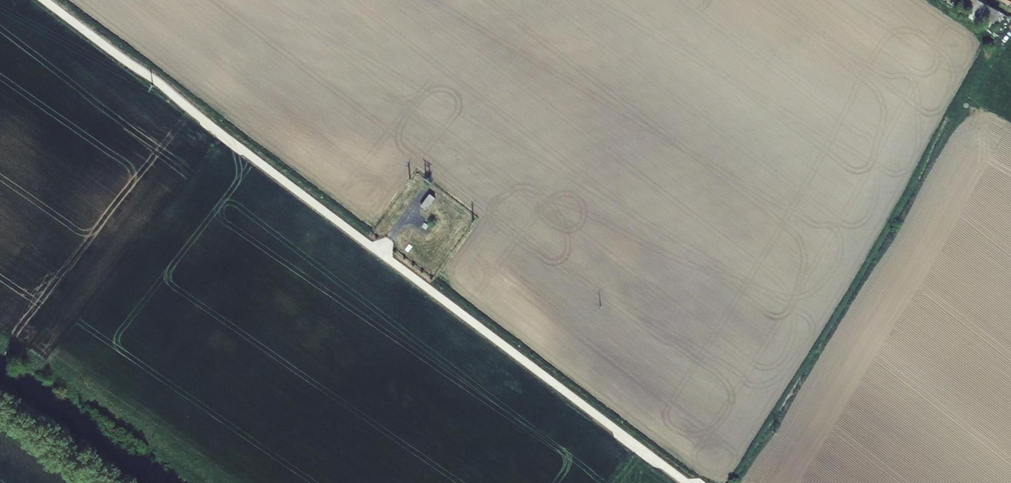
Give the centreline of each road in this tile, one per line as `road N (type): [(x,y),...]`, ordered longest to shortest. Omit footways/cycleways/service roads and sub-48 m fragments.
road 1 (track): [(686,482),(45,0)]

